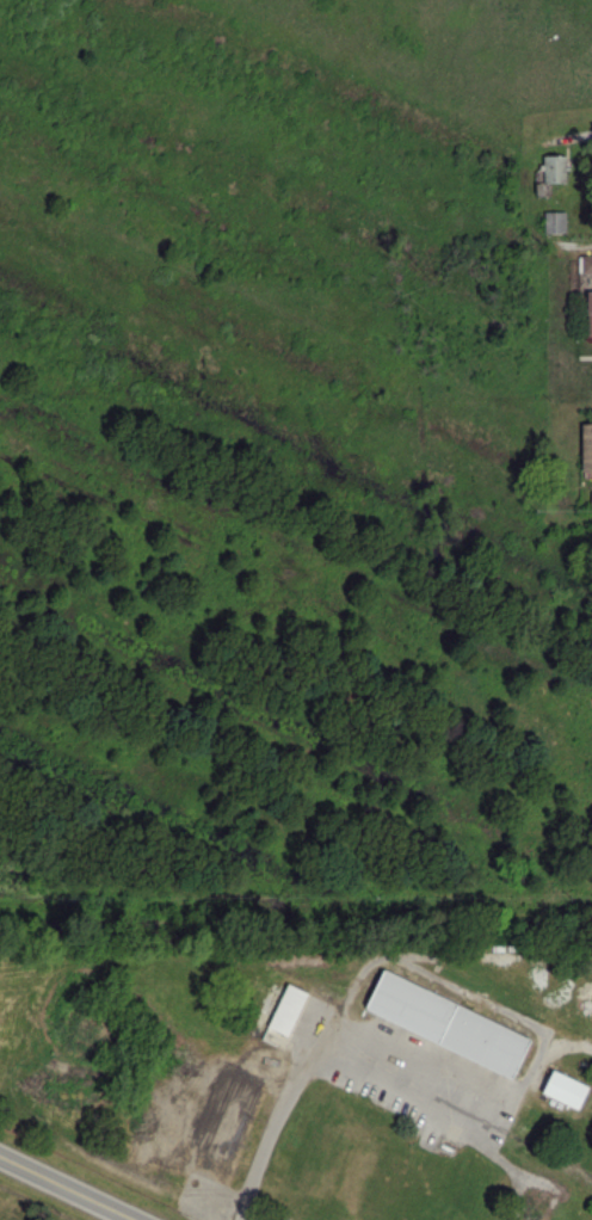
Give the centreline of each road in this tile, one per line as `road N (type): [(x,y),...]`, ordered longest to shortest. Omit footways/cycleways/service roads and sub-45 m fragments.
road 1 (tertiary): [(144,1219),(0,1154)]

